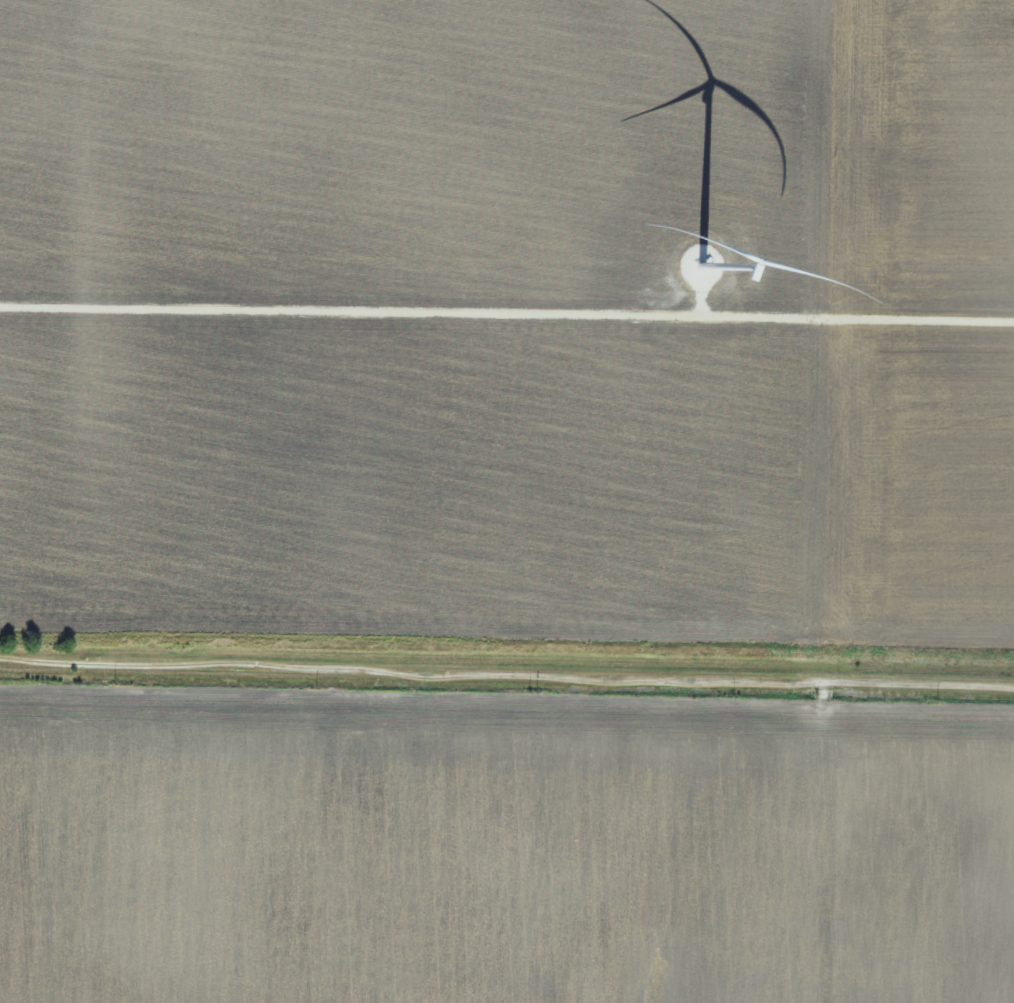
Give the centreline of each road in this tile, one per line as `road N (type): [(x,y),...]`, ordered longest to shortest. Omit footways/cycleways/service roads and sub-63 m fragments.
road 1 (residential): [(1013,694),(0,665)]
road 2 (residential): [(811,1002),(822,690)]

